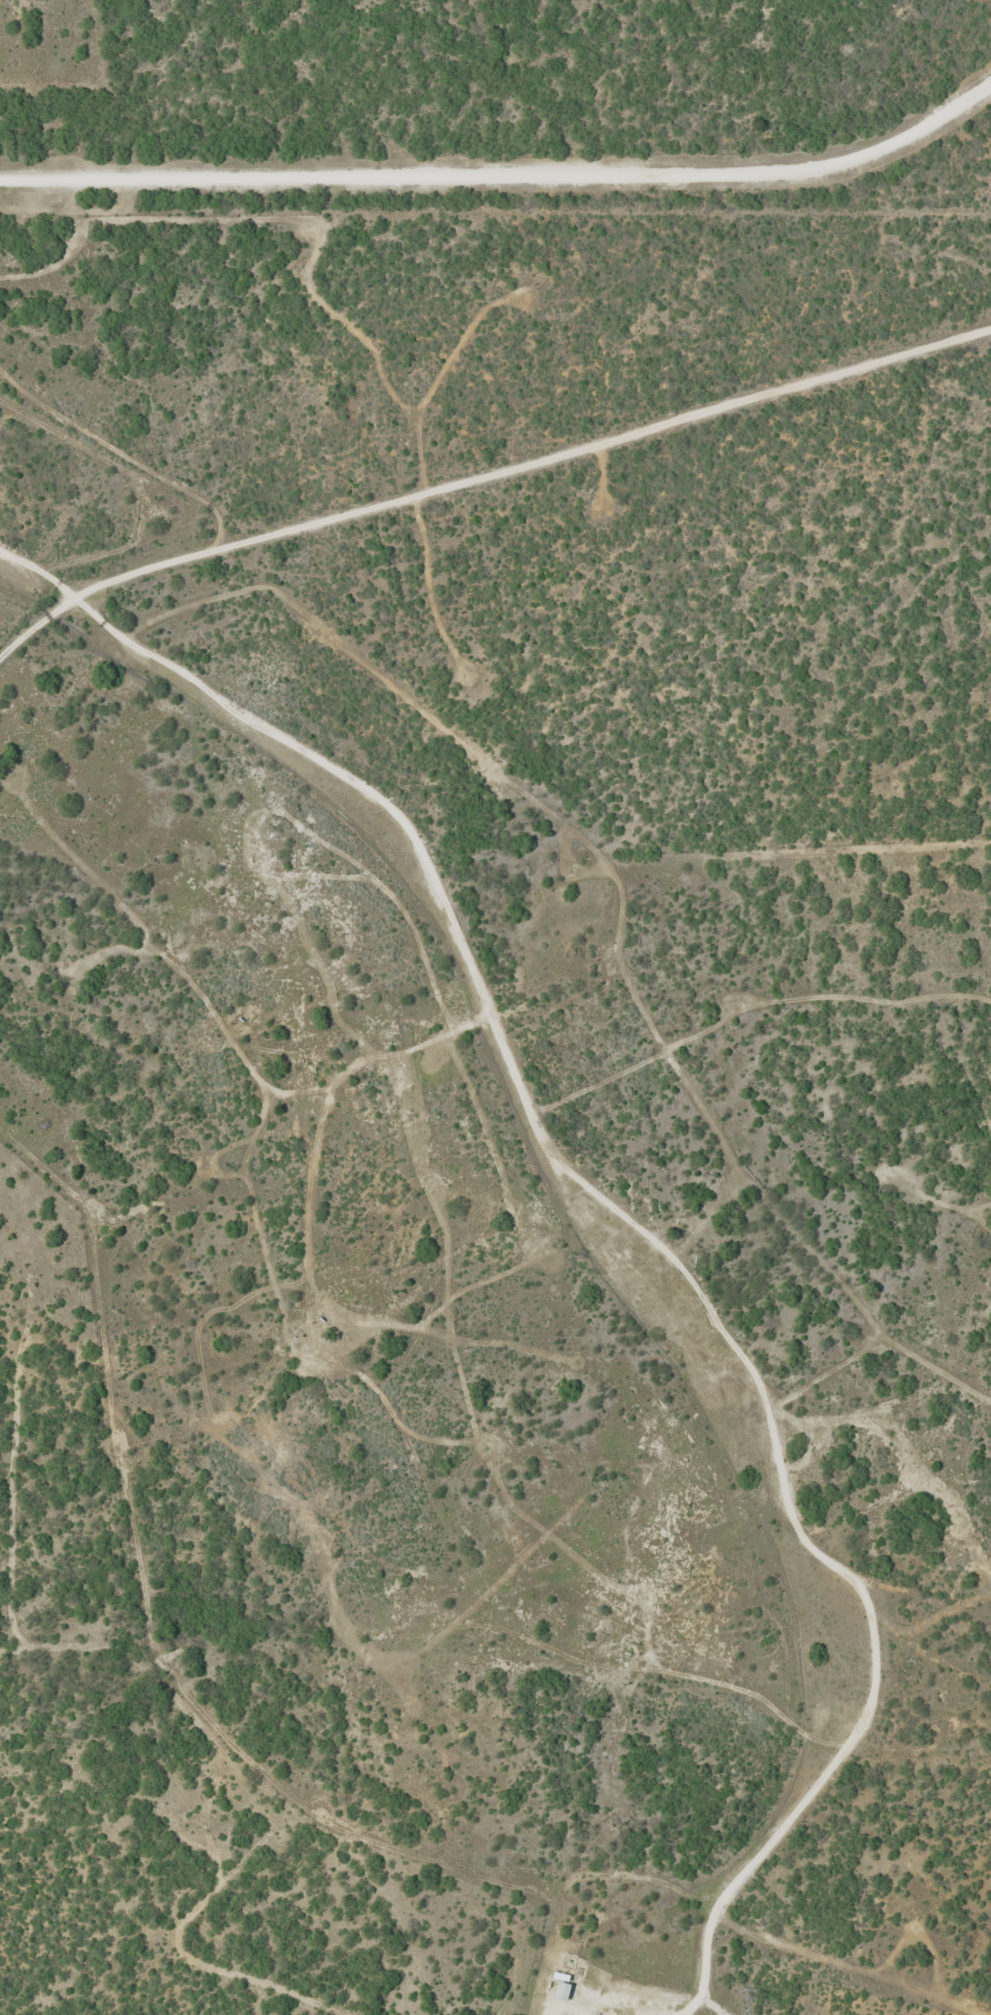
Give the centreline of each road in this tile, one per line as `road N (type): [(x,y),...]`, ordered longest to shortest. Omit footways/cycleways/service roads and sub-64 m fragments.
road 1 (residential): [(990,327),(142,576),(51,615),(0,655)]

